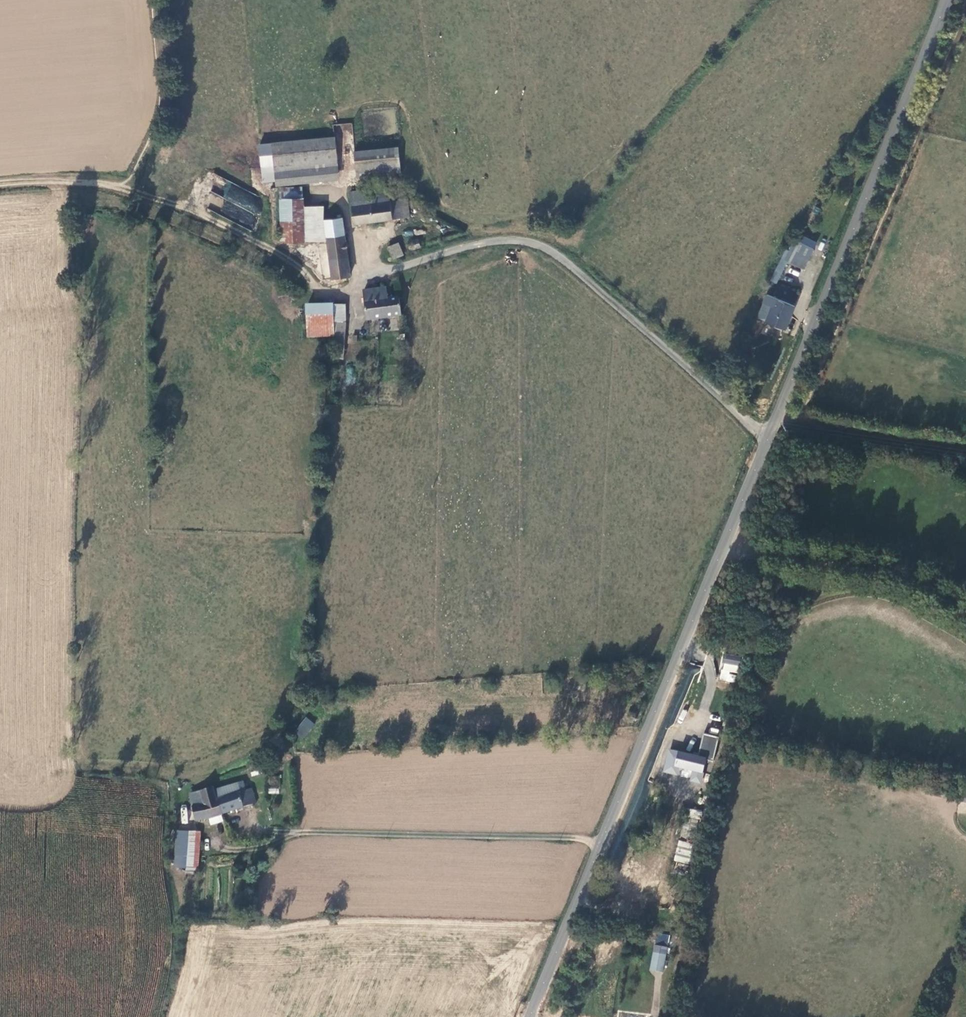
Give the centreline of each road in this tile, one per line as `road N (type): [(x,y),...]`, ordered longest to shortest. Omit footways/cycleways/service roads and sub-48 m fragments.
road 1 (tertiary): [(532,1016),(725,541)]
road 2 (tertiary): [(768,440),(946,0)]
road 3 (unclassified): [(387,271),(495,239),(533,242),(768,440)]
road 4 (track): [(800,425),(965,0)]
road 5 (track): [(238,850),(314,834),(603,845)]
road 6 (track): [(125,184),(289,261),(321,295),(387,271)]
road 7 (unclassified): [(965,617),(895,580),(725,541)]
road 8 (track): [(800,425),(965,450)]
road 9 (track): [(0,185),(125,184)]

